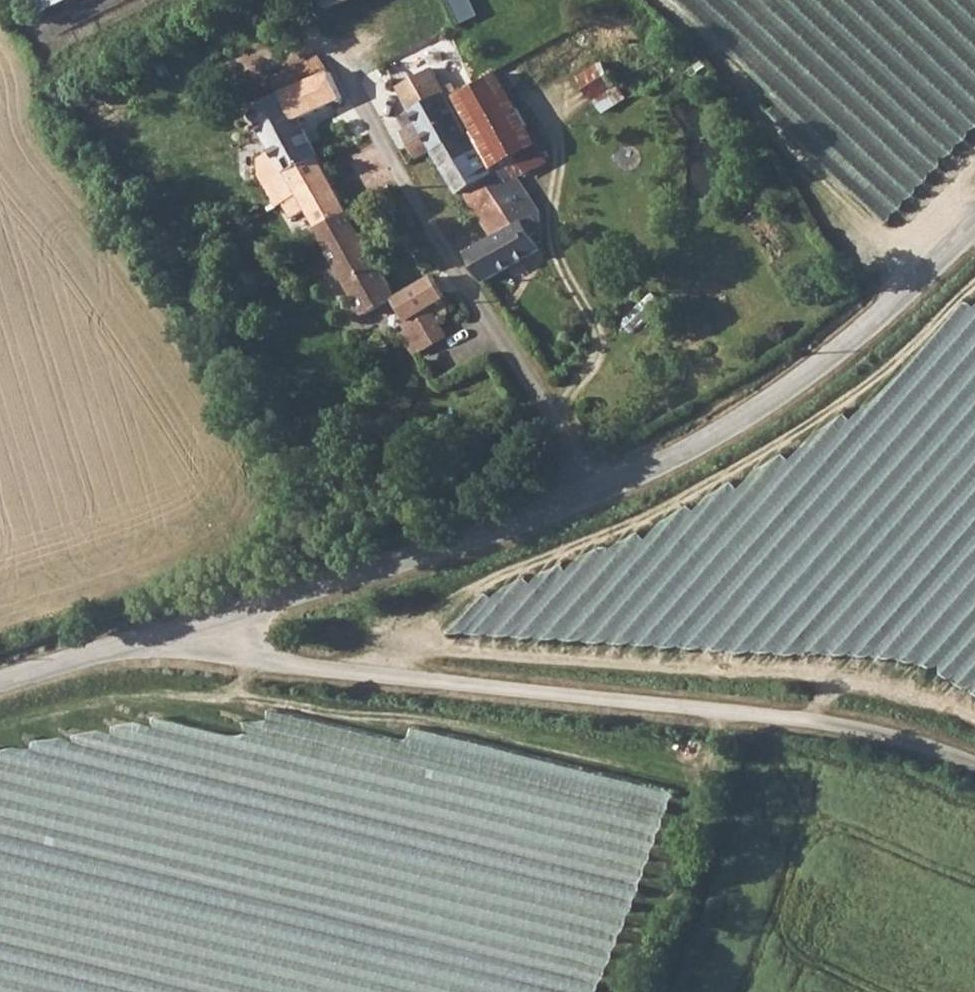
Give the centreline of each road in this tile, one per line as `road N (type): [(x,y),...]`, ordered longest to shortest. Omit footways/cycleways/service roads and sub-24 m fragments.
road 1 (unclassified): [(130,641),(790,716),(933,746),(974,763)]
road 2 (unclassified): [(602,492),(130,641)]
road 3 (residential): [(356,88),(602,492)]
road 4 (unclassified): [(974,222),(842,349),(762,408),(602,492)]
road 5 (unclassified): [(130,641),(0,681)]

